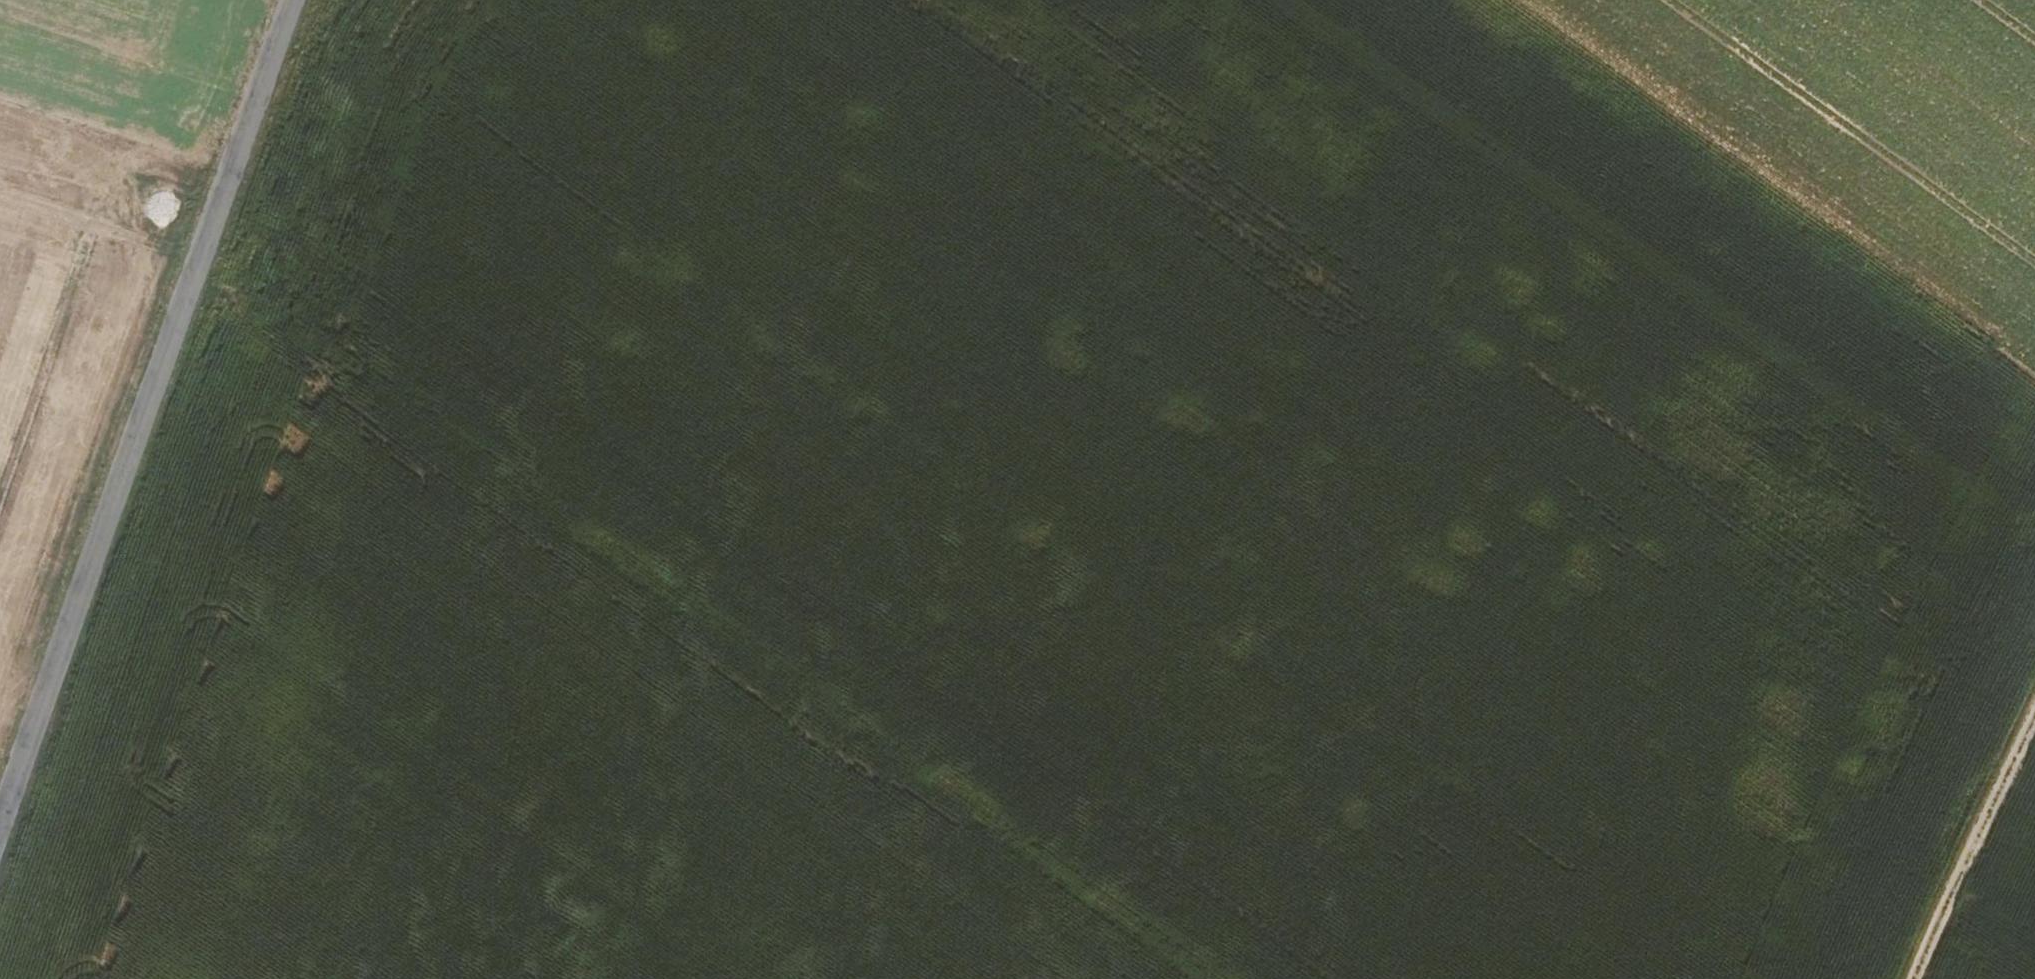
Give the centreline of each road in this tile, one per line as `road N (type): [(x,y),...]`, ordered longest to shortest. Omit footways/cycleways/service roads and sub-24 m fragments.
road 1 (unclassified): [(0,832),(293,0)]
road 2 (track): [(1923,978),(2034,739)]

